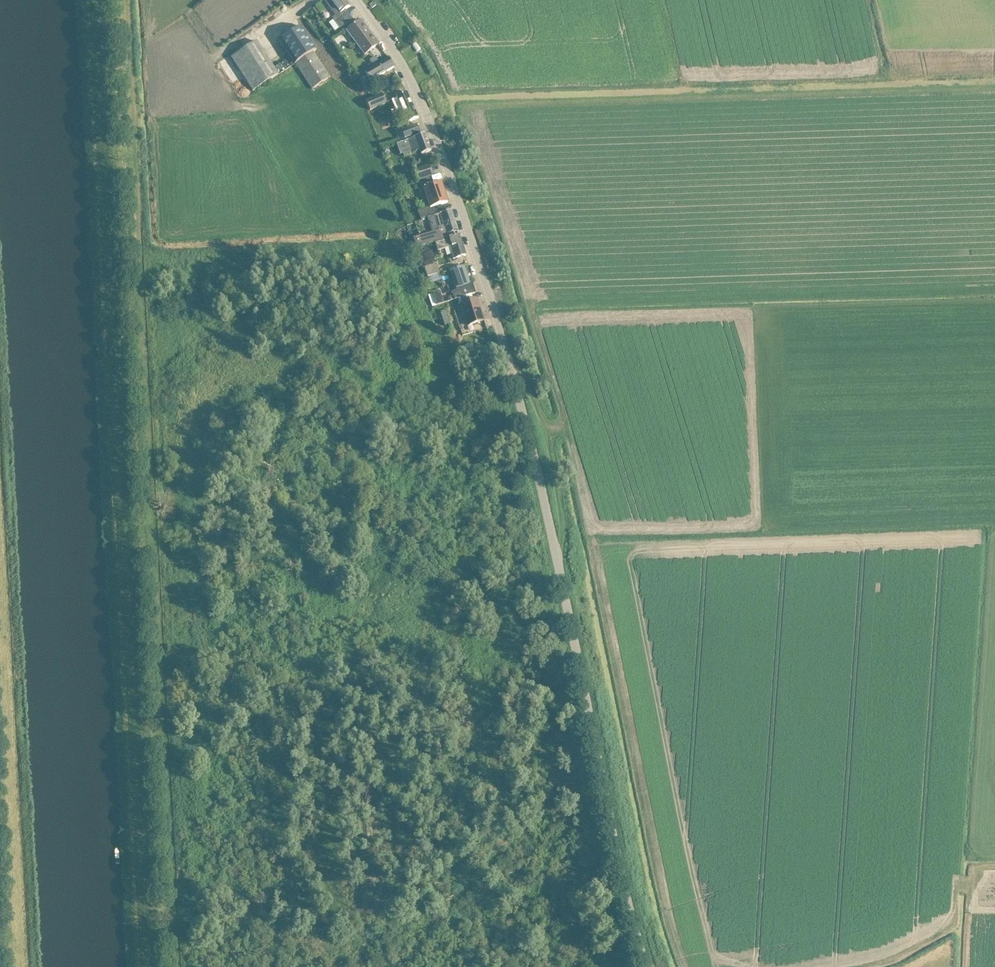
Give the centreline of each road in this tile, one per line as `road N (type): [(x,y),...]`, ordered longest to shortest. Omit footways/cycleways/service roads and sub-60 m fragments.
road 1 (unclassified): [(645,966),(558,560)]
road 2 (unclassified): [(508,357),(429,125),(398,58),(355,0)]
road 3 (unclassified): [(558,560),(565,544),(558,448),(526,377),(508,357)]
road 4 (unclassified): [(558,560),(508,357)]

